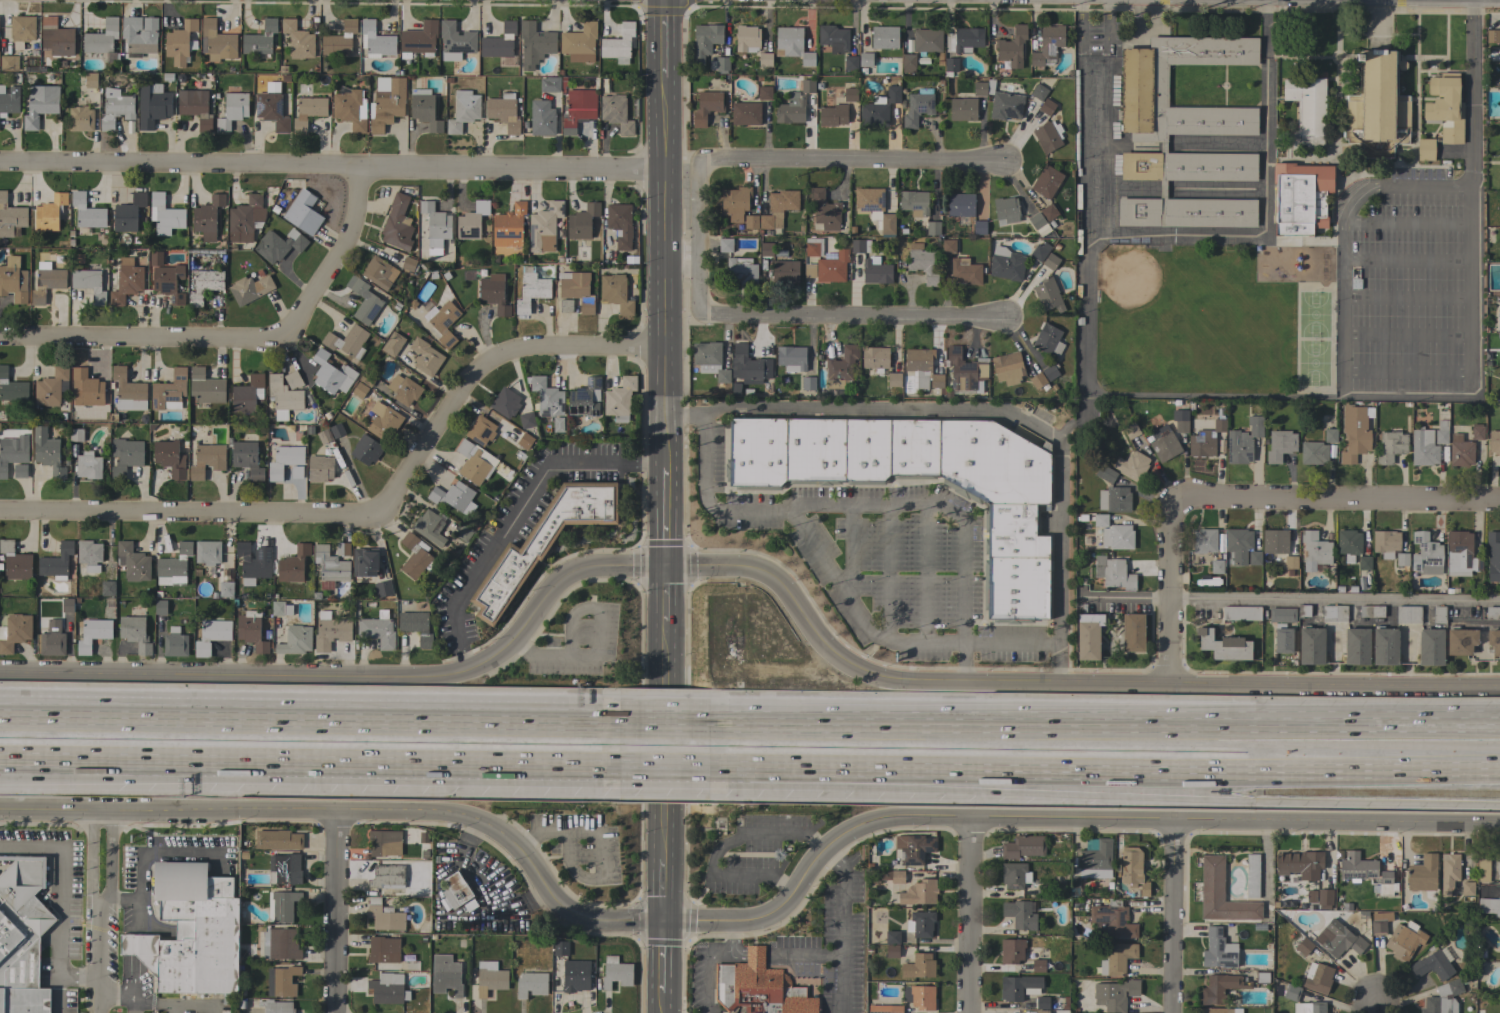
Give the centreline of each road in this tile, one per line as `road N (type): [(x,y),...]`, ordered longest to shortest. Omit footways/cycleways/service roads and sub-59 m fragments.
road 1 (tertiary): [(0,671),(447,674),(485,667),(513,644),(570,572),(732,566),(763,570),(791,594),(827,647),(895,680),(1499,687)]
road 2 (tertiary): [(0,809),(442,812),(504,835),(552,898),(578,917),(615,922),(750,923),(779,911),(835,841),(885,820),(1499,824)]
road 3 (motorway): [(1499,735),(711,723)]
road 4 (residential): [(0,512),(379,518),(474,373),(545,347),(665,350)]
road 5 (residential): [(0,164),(664,172)]
road 6 (motorway): [(0,758),(621,765)]
road 7 (motorway): [(621,722),(0,719)]
road 8 (motorway): [(711,767),(1325,774)]
road 9 (residential): [(354,171),(355,231),(287,339),(0,340)]
road 10 (secondary): [(667,466),(665,0)]
road 11 (residential): [(665,256),(696,256),(694,162),(1001,164)]
road 12 (residential): [(696,256),(698,314),(1004,319)]
road 13 (residential): [(1171,499),(1499,503)]
road 14 (residential): [(337,810),(334,1012)]
road 15 (residential): [(972,818),(970,1012)]
road 16 (residential): [(1176,820),(1174,1012)]
road 17 (residential): [(1169,684),(1171,499)]
road 18 (motorway): [(1325,774),(1397,789),(1499,790)]
road 19 (motorway): [(1325,774),(1499,776)]
road 20 (secondary): [(665,748),(666,620)]

